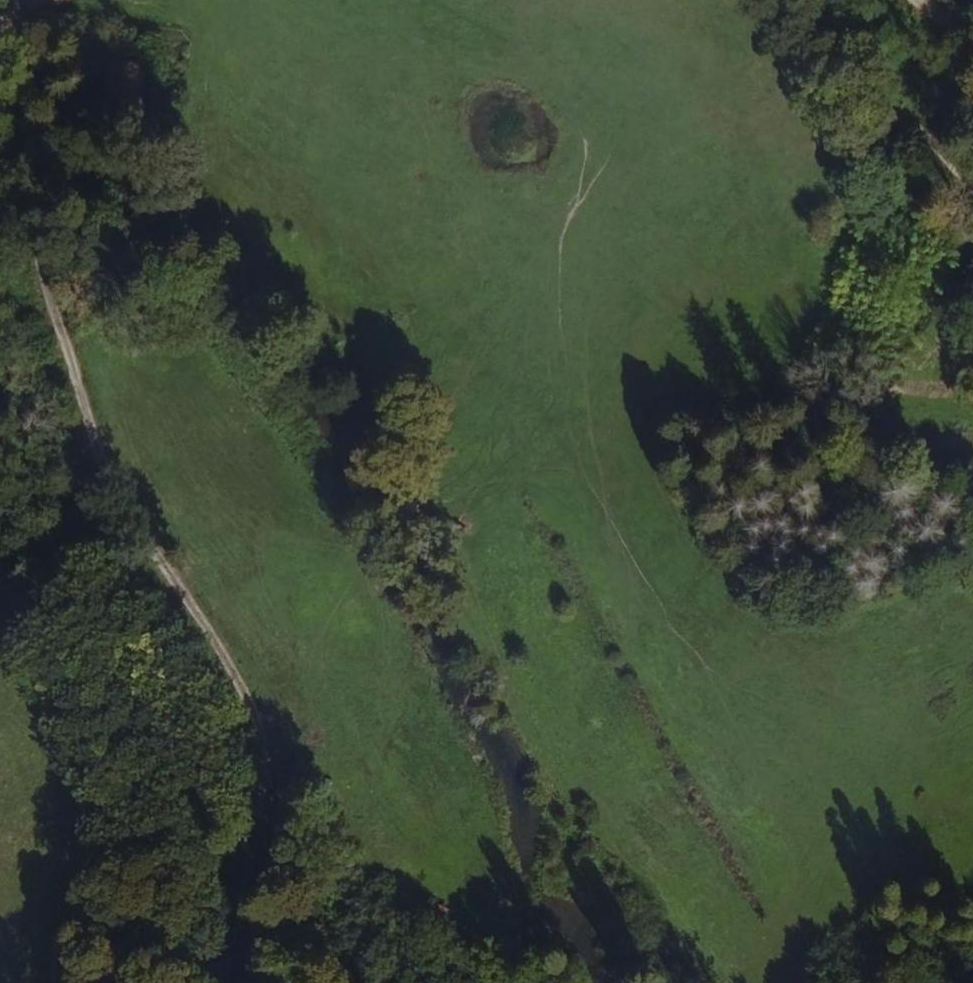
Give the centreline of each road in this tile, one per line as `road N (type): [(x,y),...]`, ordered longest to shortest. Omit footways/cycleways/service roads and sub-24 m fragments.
road 1 (track): [(244,982),(276,781),(240,681),(108,485),(39,263),(17,0)]
road 2 (track): [(843,0),(972,217)]

